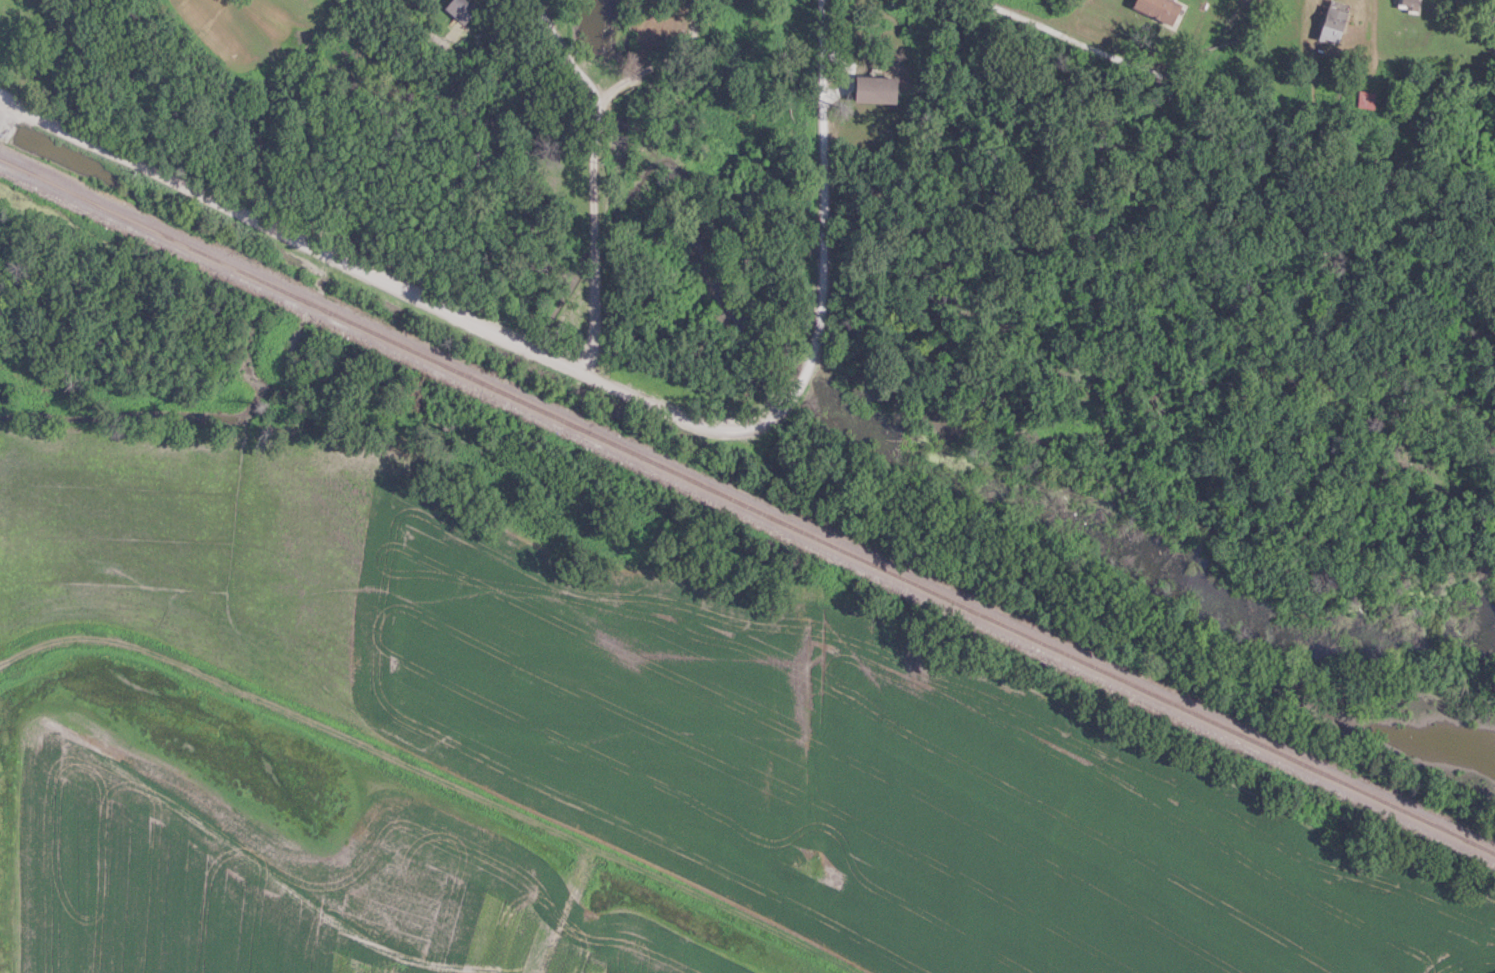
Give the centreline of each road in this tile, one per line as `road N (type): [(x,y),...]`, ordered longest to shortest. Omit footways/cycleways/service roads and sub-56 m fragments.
road 1 (residential): [(0,100),(584,376),(700,422),(739,428),(773,417),(810,368),(821,306)]
road 2 (track): [(0,665),(80,637),(135,646),(607,853),(852,972)]
road 3 (residential): [(821,306),(832,0)]
road 4 (residential): [(623,113),(584,376)]
road 5 (residential): [(623,113),(697,41),(697,0)]
road 6 (residential): [(623,113),(535,0)]

